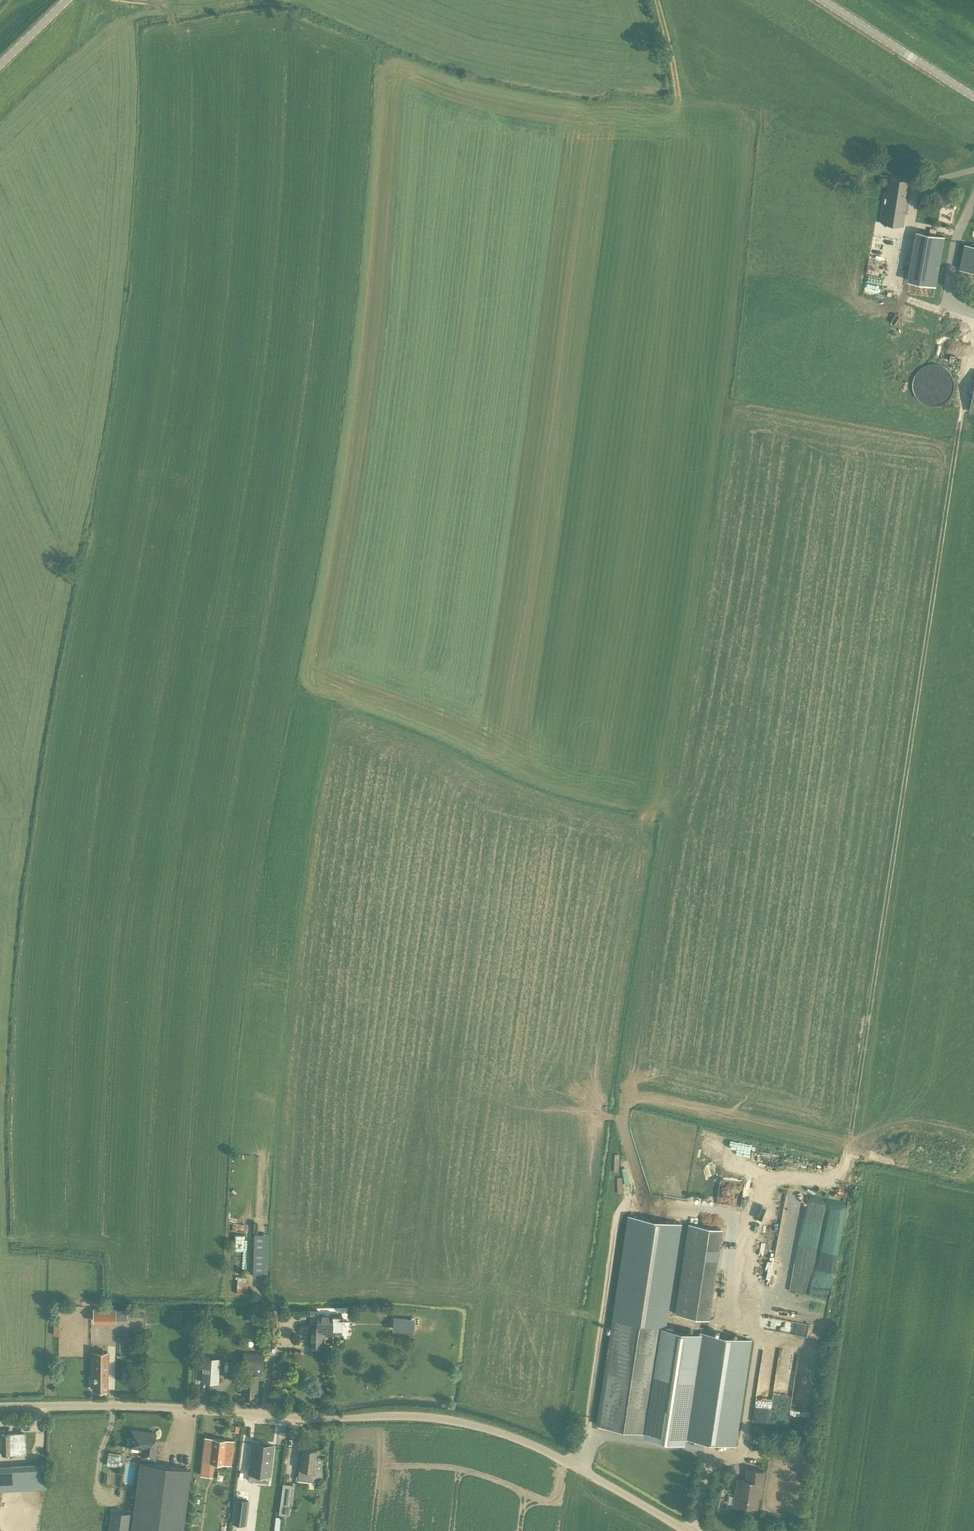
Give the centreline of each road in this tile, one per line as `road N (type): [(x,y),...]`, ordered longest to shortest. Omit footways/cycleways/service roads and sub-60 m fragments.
road 1 (unclassified): [(700,1530),(538,1446),(459,1419),(0,1406)]
road 2 (unclassified): [(973,96),(825,0)]

